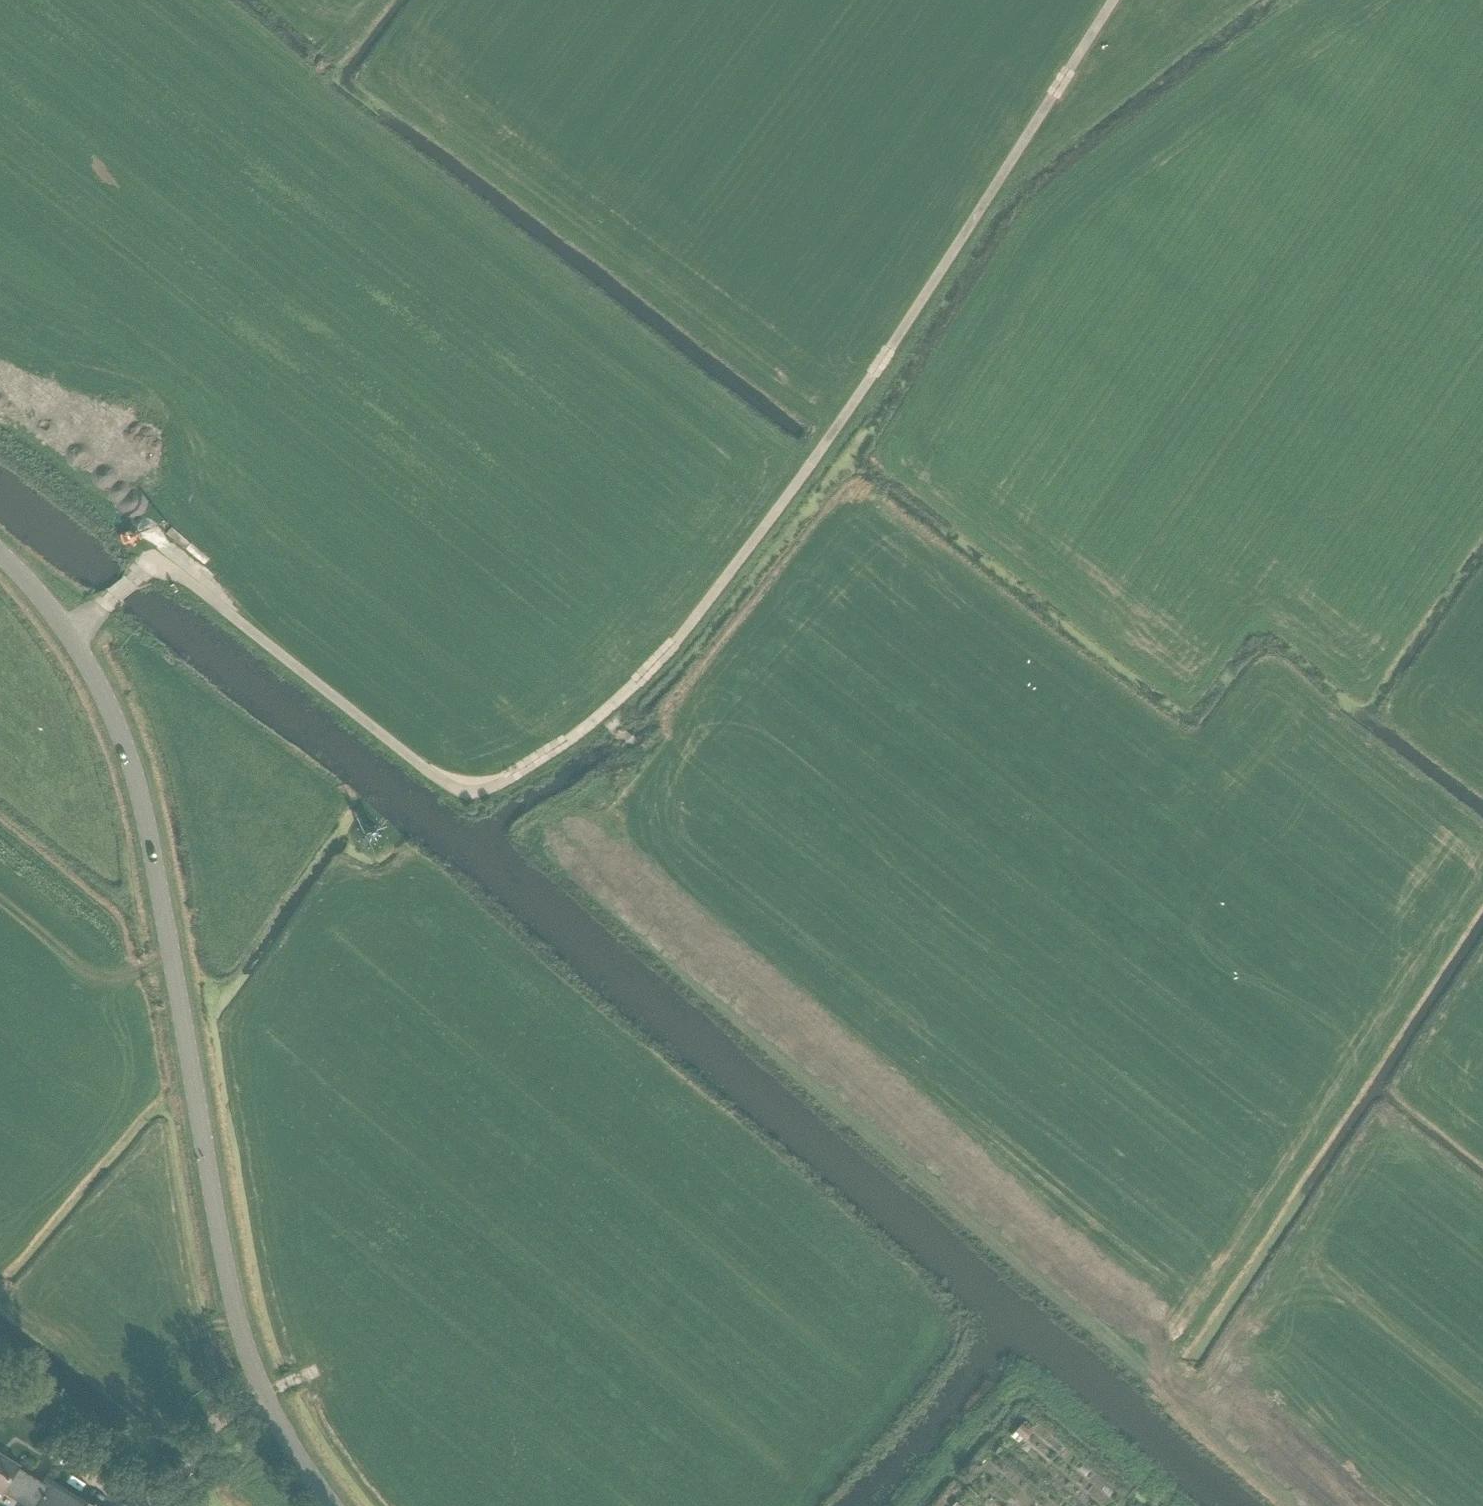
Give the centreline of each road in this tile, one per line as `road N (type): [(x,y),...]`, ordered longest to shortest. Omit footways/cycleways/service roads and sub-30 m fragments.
road 1 (tertiary): [(331,1505),(263,1396),(226,1285),(168,932),(126,748),(70,636),(0,553)]

